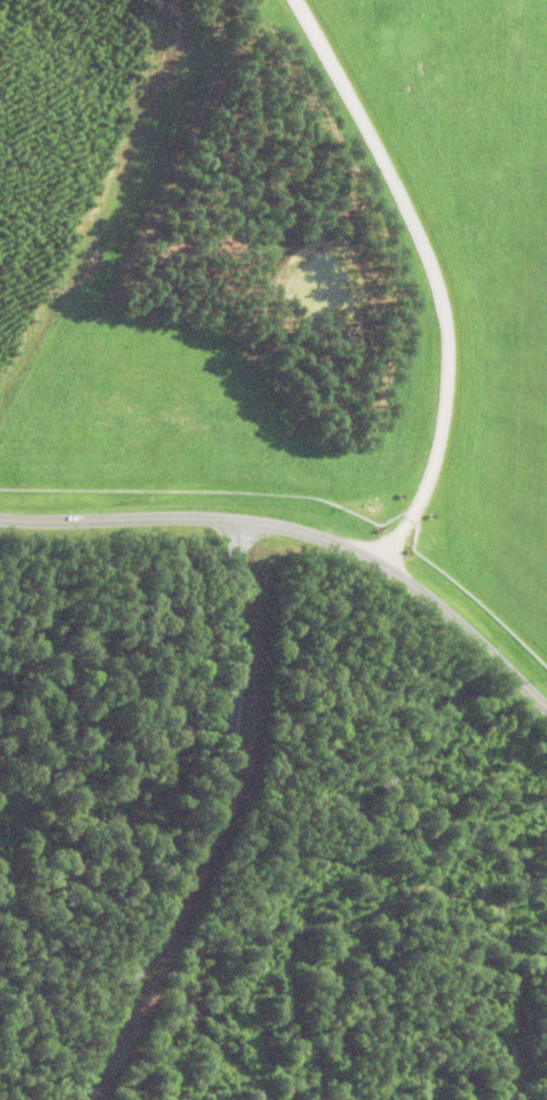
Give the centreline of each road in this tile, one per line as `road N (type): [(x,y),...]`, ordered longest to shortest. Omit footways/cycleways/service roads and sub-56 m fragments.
road 1 (residential): [(286,0),(428,246),(446,378),(423,505),(392,573)]
road 2 (residential): [(92,1099),(221,763),(232,706),(235,519)]
road 3 (tertiary): [(546,704),(392,573),(303,533),(207,517),(0,518)]

